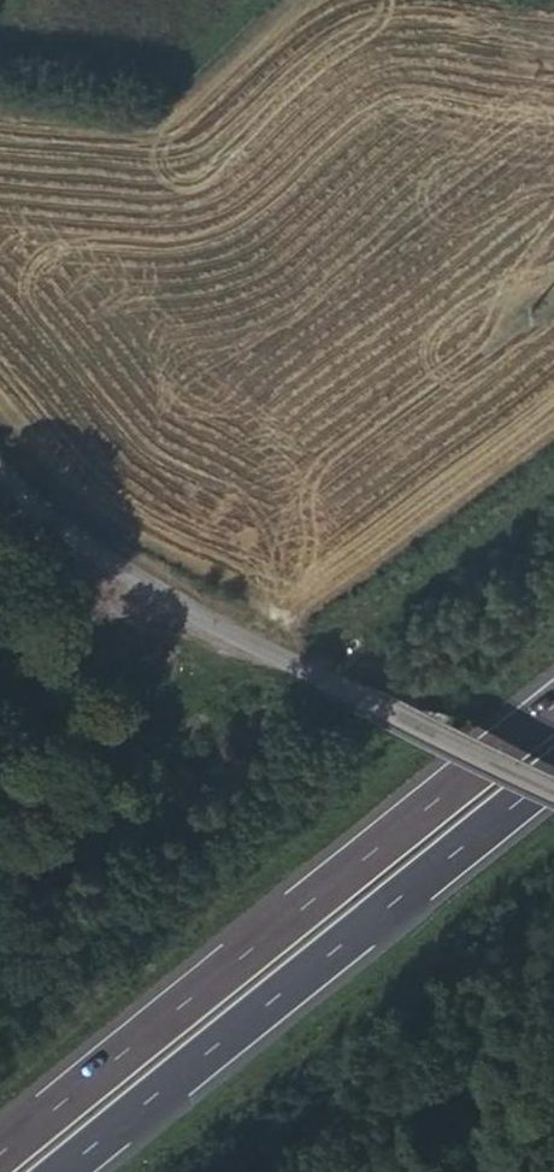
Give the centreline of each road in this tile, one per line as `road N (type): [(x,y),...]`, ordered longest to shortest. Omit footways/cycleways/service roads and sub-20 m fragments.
road 1 (motorway): [(553,702),(0,1164)]
road 2 (motorway): [(73,1171),(553,781)]
road 3 (residential): [(0,470),(104,574),(319,672)]
road 4 (unclassified): [(319,672),(553,784)]

